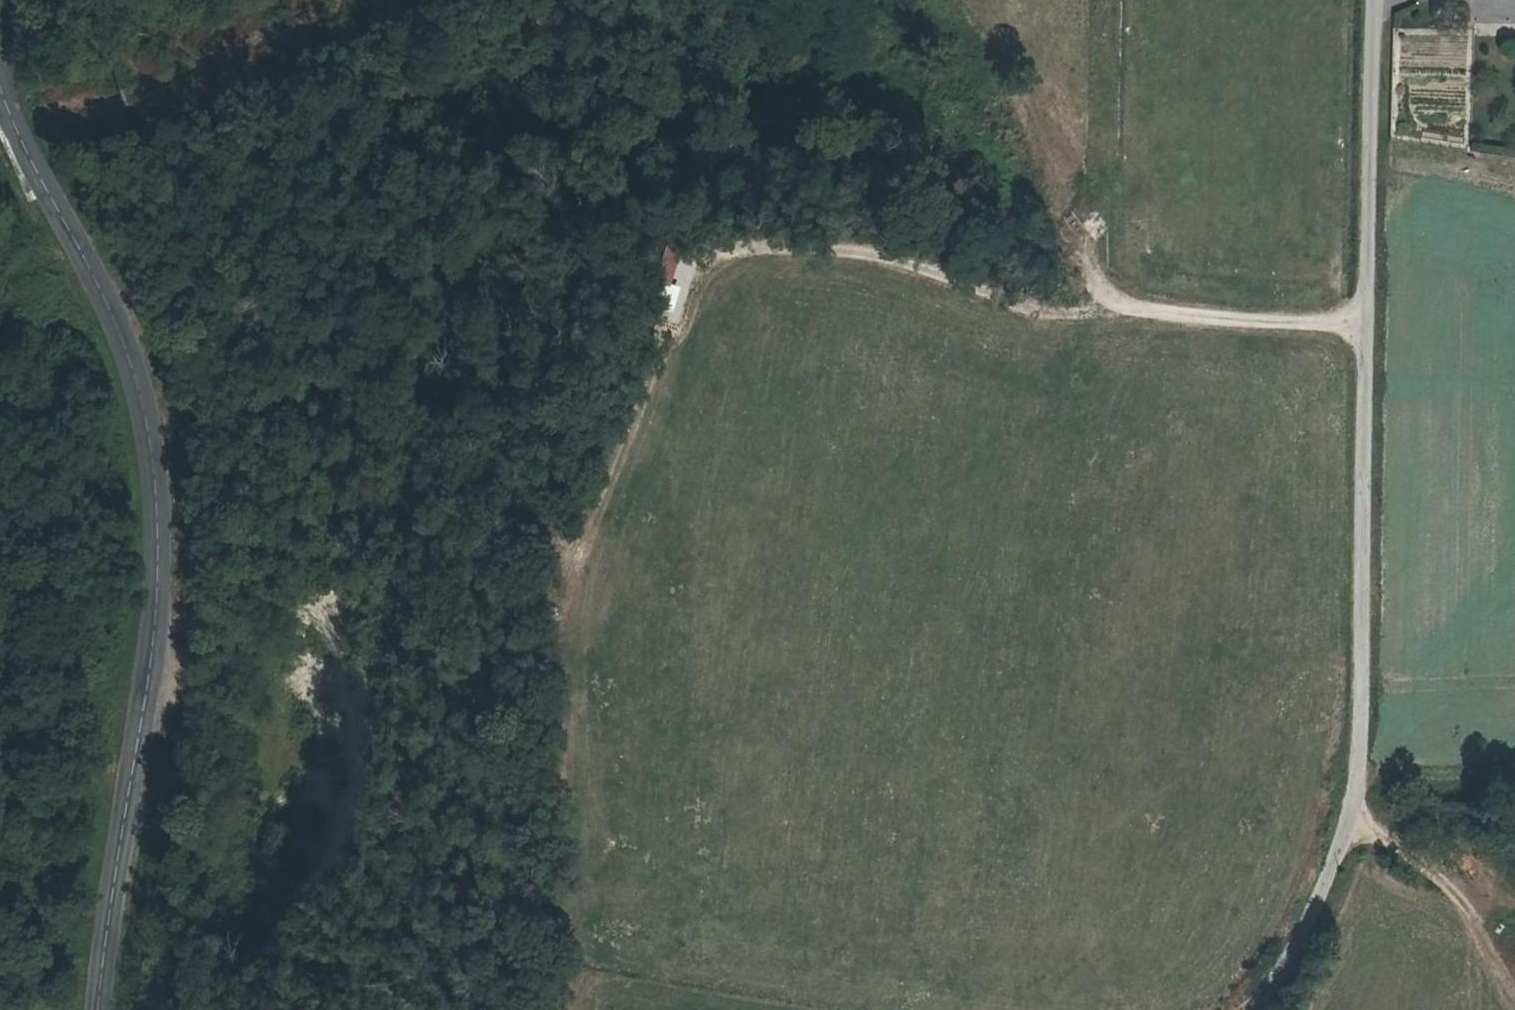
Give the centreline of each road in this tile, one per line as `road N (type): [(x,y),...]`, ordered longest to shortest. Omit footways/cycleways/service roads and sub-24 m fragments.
road 1 (unclassified): [(1370,0),(1355,815),(1315,913),(1254,1009)]
road 2 (tertiary): [(0,89),(131,350),(155,453),(162,570),(98,1009)]
road 3 (track): [(1355,815),(1479,915),(1514,973)]

